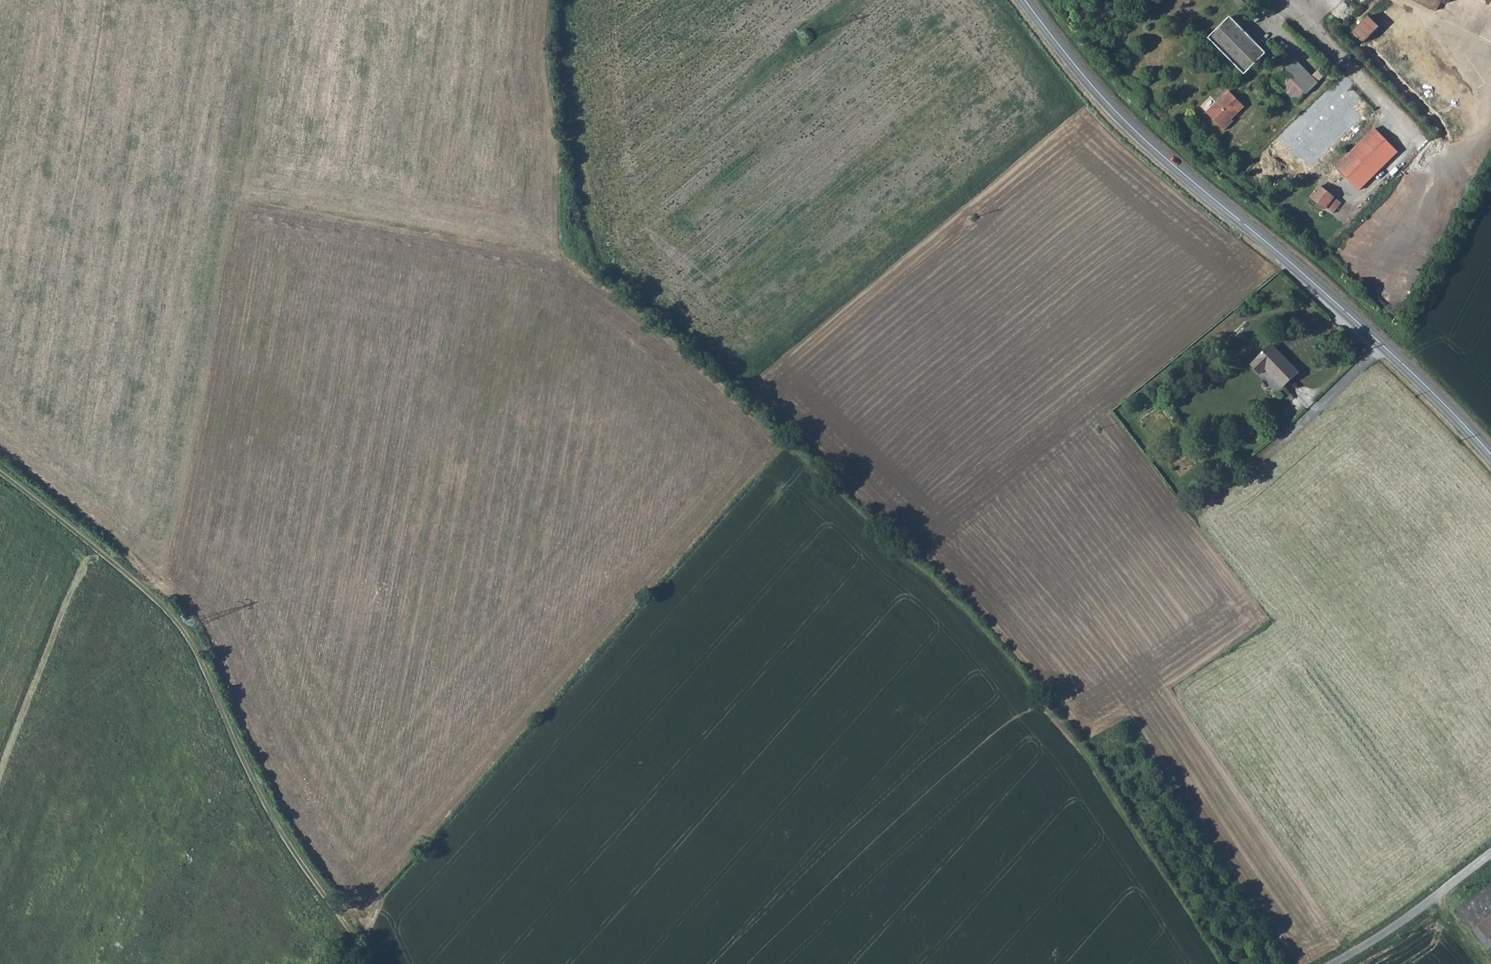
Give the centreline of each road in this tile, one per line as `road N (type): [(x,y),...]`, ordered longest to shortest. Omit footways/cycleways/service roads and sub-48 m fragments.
road 1 (track): [(0,473),(184,629),(255,784),(364,963)]
road 2 (secondary): [(1024,0),(1105,103),(1159,156),(1382,344)]
road 3 (unclassified): [(1331,963),(1490,855)]
road 4 (residential): [(1417,136),(1290,1)]
road 5 (secondary): [(1382,344),(1490,454)]

